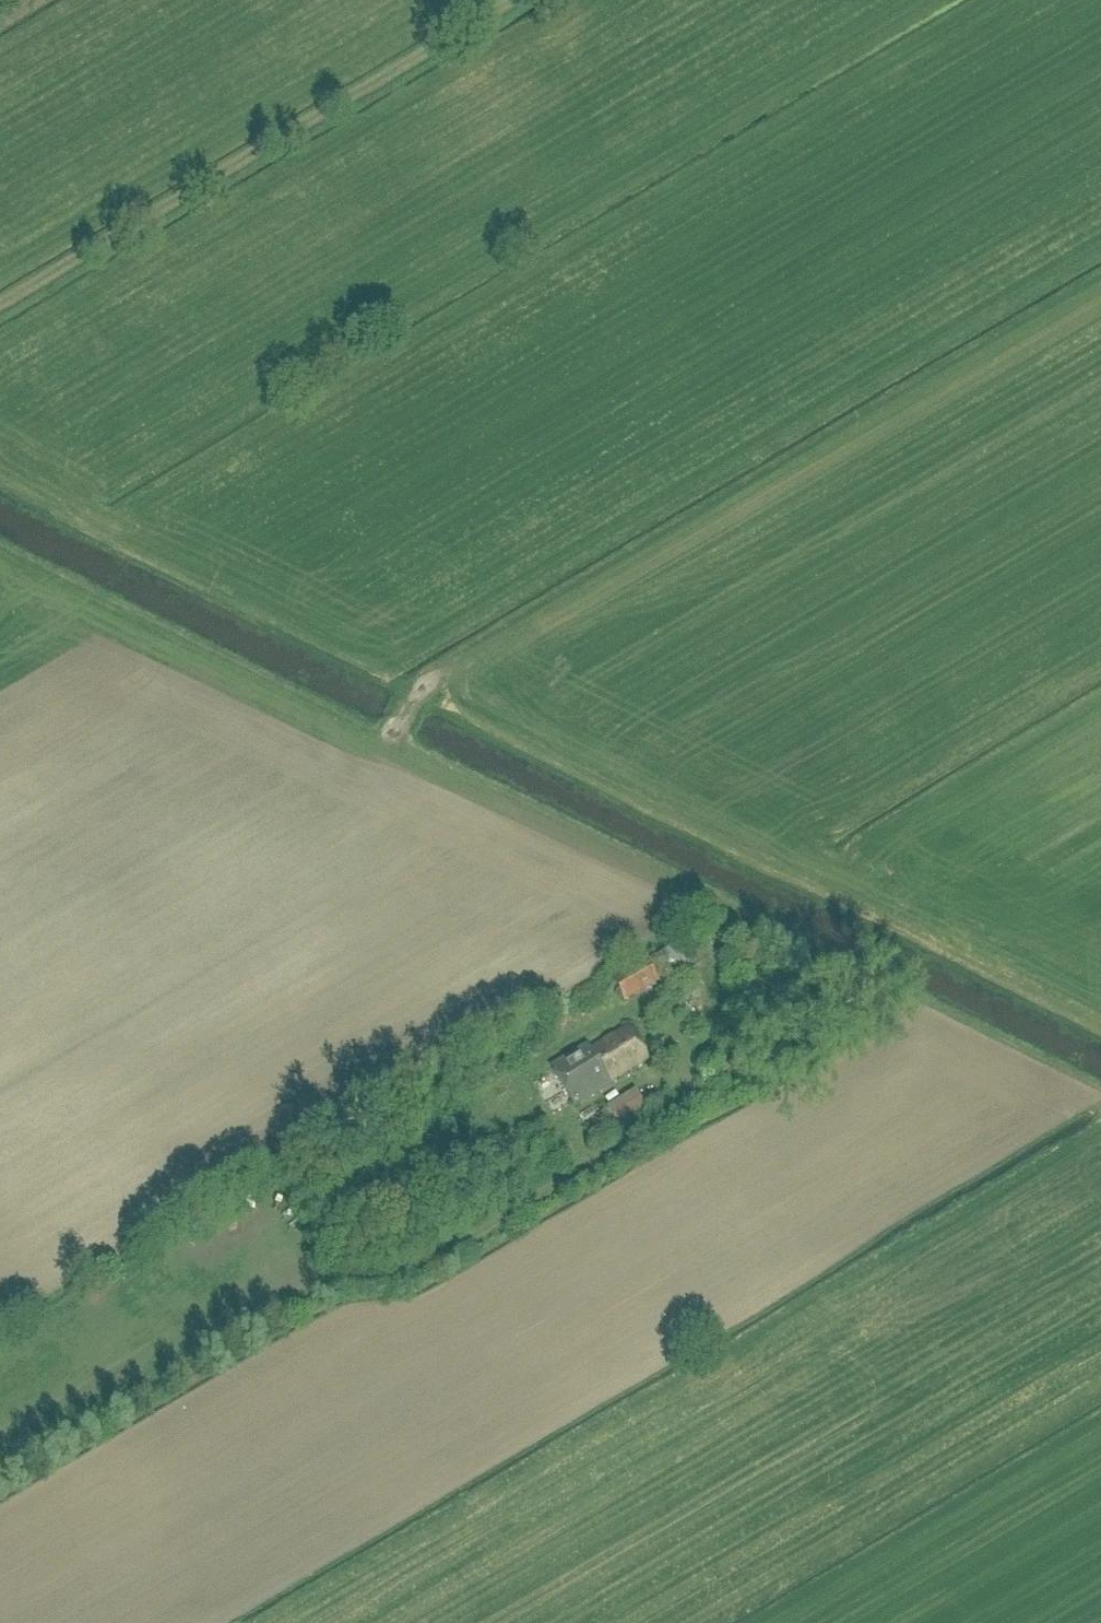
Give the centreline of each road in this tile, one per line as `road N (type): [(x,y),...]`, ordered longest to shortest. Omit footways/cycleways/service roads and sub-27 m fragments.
road 1 (track): [(1100,286),(448,669),(406,713),(403,741)]
road 2 (track): [(0,1481),(347,1278),(408,1266),(567,1178)]
road 3 (track): [(0,310),(519,0)]

